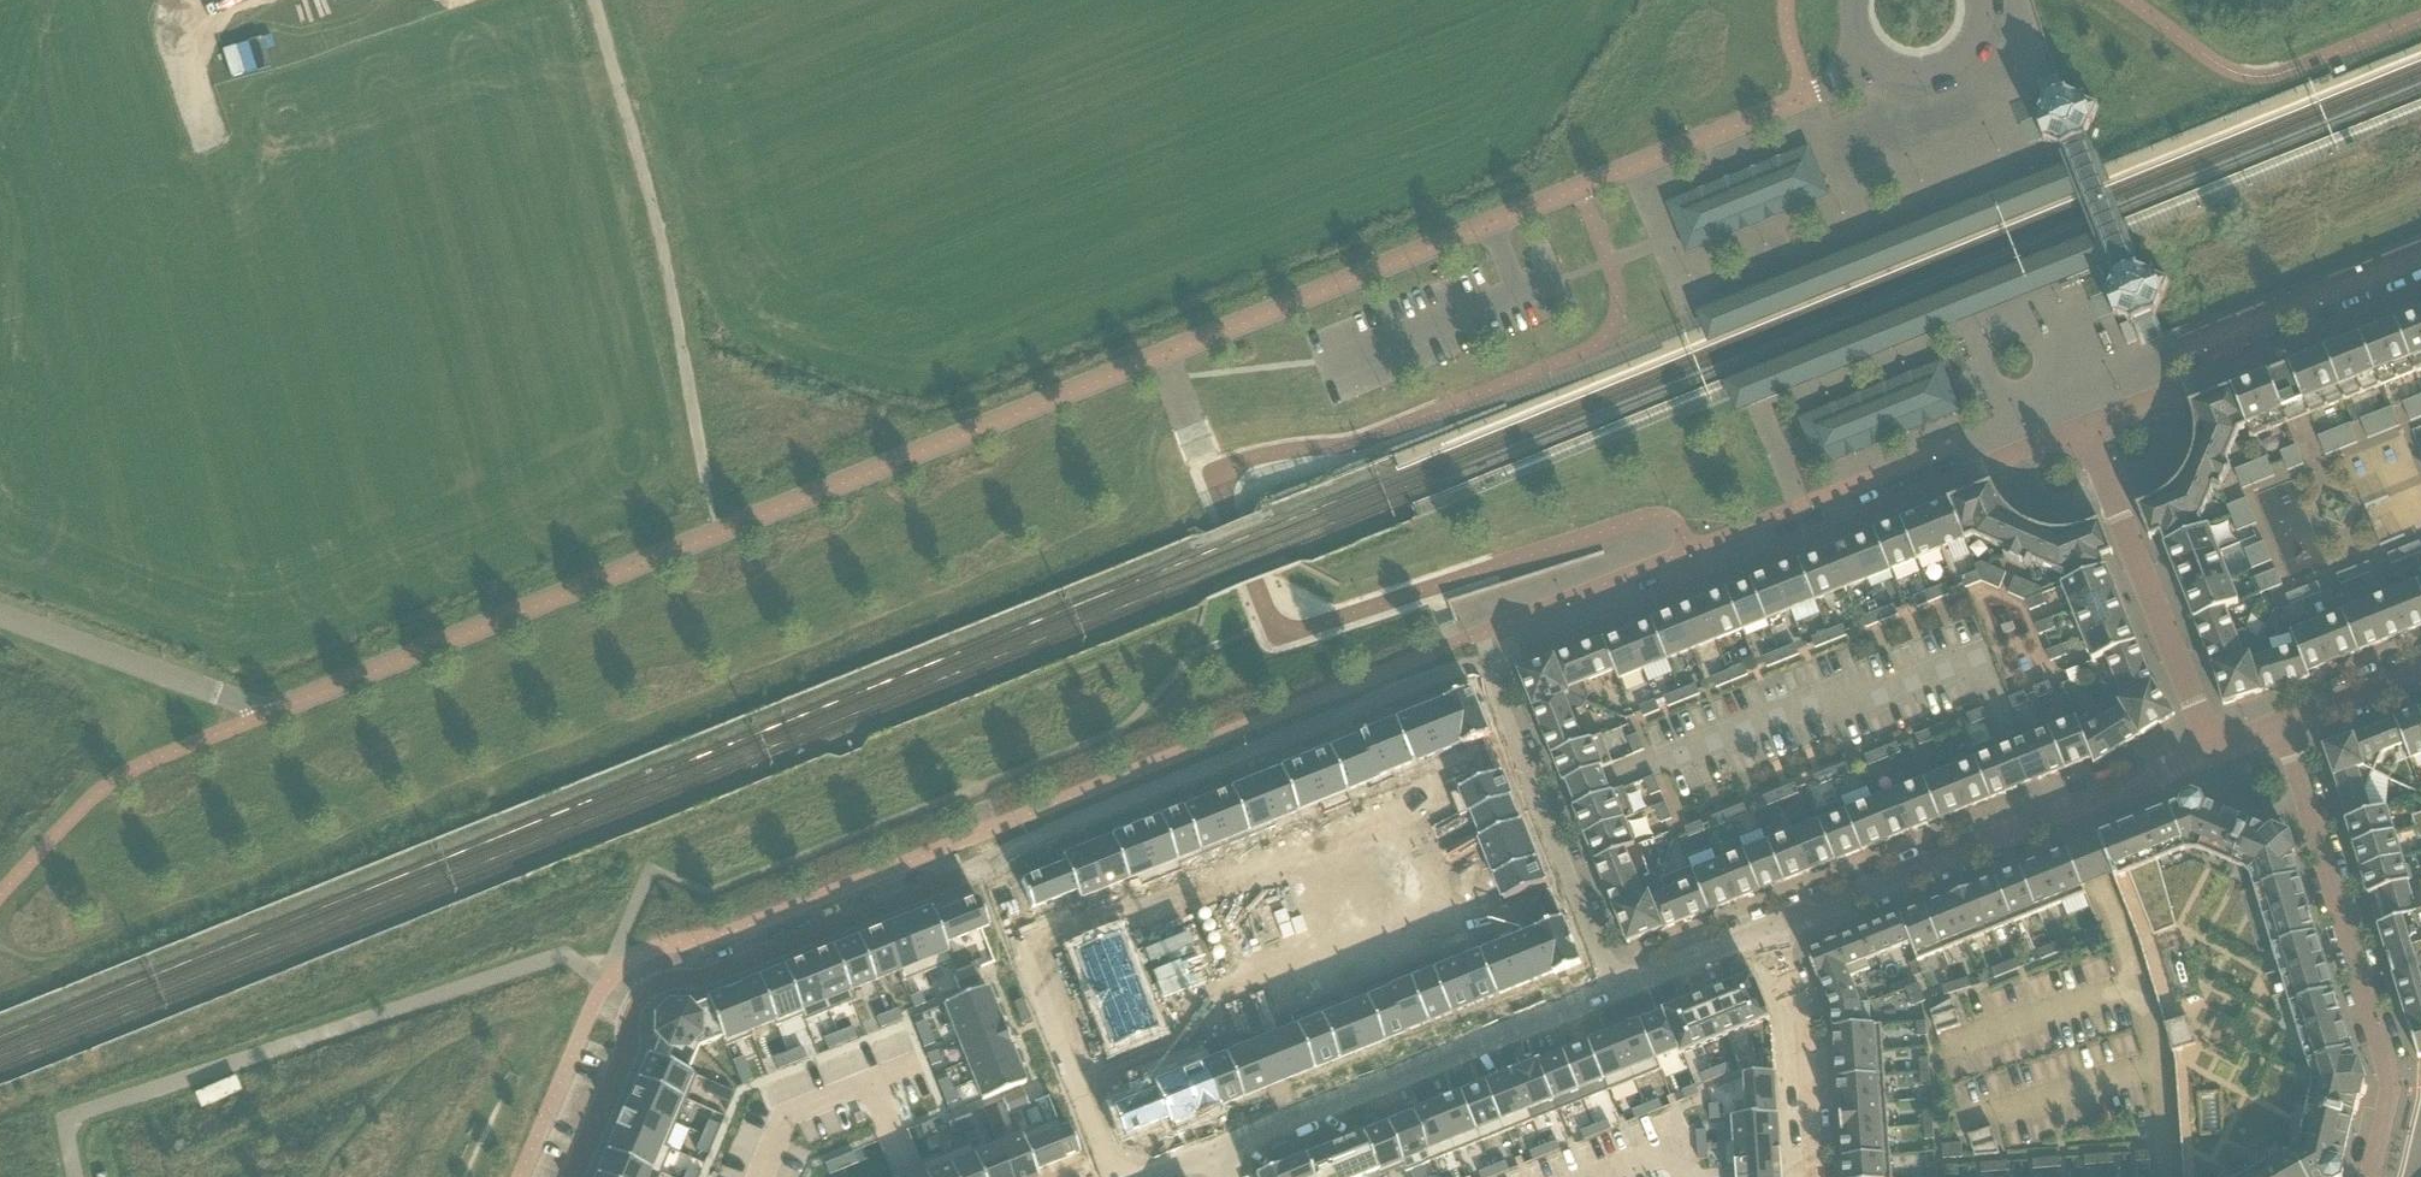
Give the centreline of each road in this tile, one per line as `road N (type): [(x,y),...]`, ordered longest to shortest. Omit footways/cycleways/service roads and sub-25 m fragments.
road 1 (unclassified): [(261,714),(1811,95),(1870,56)]
road 2 (residential): [(1472,664),(991,862),(756,950),(679,959),(649,973),(616,1020),(616,1068),(572,1176)]
road 3 (residential): [(2080,431),(1472,664)]
road 4 (residential): [(1765,926),(2211,755)]
road 5 (residential): [(2371,1176),(2394,1083),(2283,729)]
road 6 (residential): [(1613,985),(1215,1149)]
road 7 (unclassified): [(683,361),(642,165),(588,0)]
road 8 (residential): [(2080,431),(2420,292)]
road 9 (residential): [(1613,985),(1472,664)]
road 10 (residential): [(2211,755),(2080,431)]
road 11 (residential): [(0,616),(261,714)]
road 12 (residential): [(1765,926),(1803,1023),(1816,1176)]
road 13 (residential): [(1613,985),(1765,926)]
road 14 (unclassified): [(1870,56),(1902,74),(1949,66),(1975,31),(1975,0)]
road 15 (residential): [(2283,729),(2420,671)]

